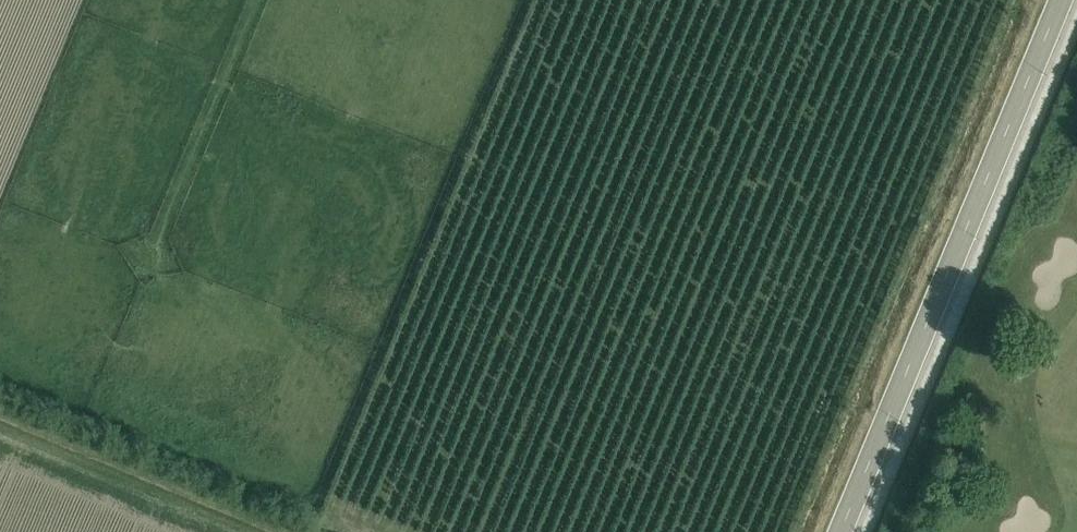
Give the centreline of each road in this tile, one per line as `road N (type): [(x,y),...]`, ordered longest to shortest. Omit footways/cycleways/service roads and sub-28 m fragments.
road 1 (unclassified): [(841,531),(1062,0)]

